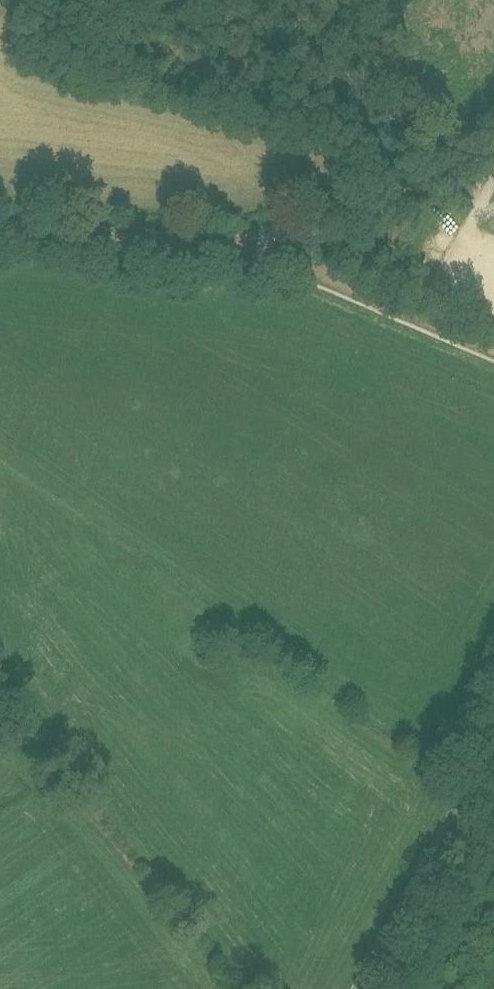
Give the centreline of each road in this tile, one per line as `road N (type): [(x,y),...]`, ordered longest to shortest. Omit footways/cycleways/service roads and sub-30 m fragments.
road 1 (unclassified): [(493,348),(244,248),(0,228)]
road 2 (track): [(493,140),(409,192),(244,248)]
road 3 (unclassified): [(365,988),(493,760)]

